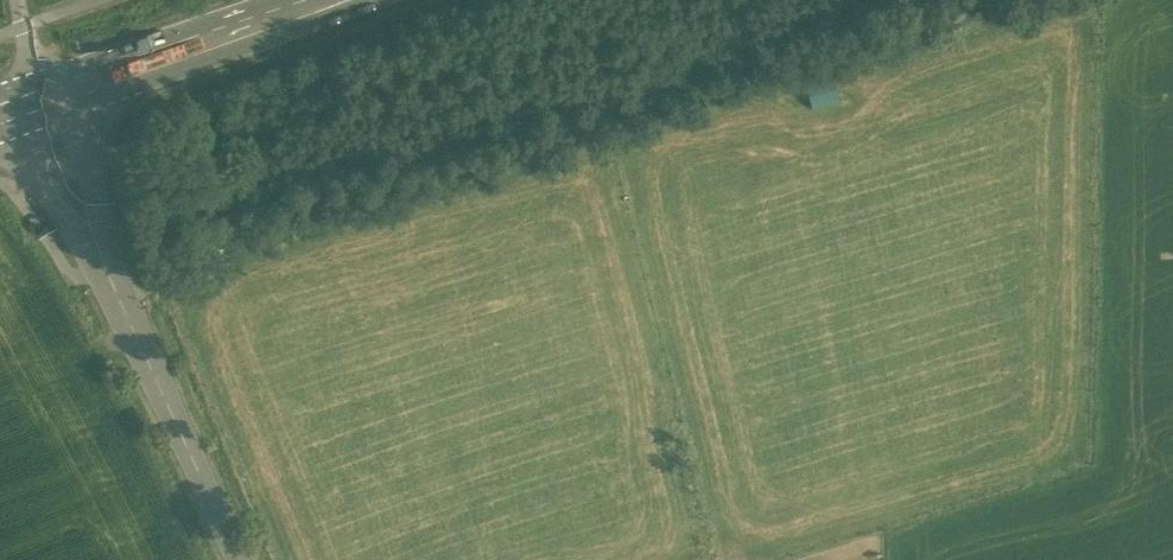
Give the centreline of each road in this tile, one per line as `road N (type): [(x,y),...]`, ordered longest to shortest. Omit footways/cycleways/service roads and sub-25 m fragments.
road 1 (tertiary): [(240,559),(63,169),(48,94)]
road 2 (secondary): [(48,94),(322,0)]

